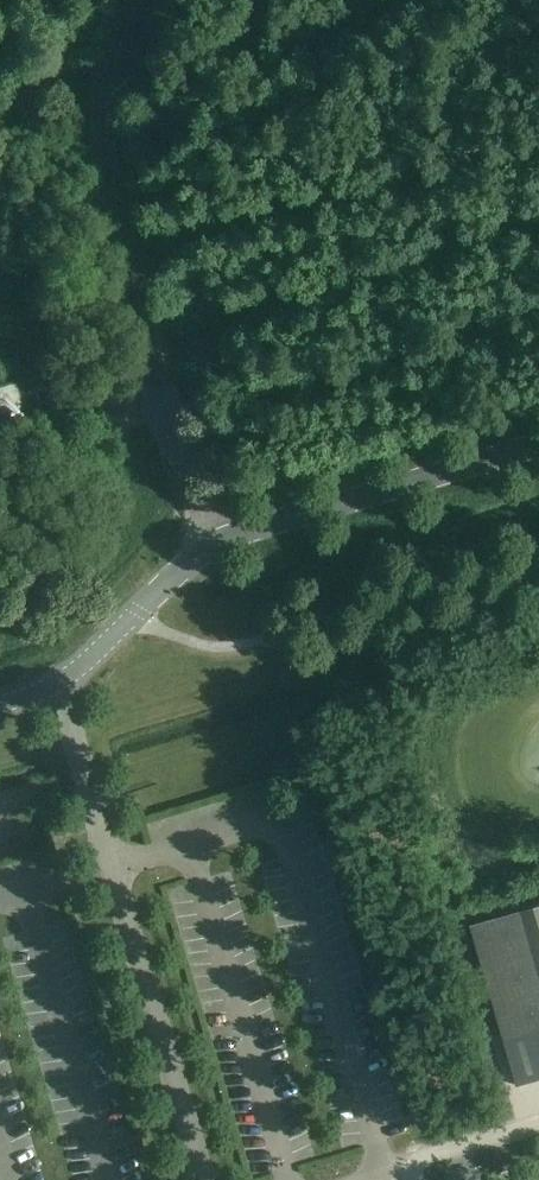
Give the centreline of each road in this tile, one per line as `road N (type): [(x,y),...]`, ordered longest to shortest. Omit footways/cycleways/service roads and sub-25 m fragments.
road 1 (unclassified): [(0,704),(62,686),(214,540),(538,445)]
road 2 (track): [(214,540),(118,113),(152,0)]

